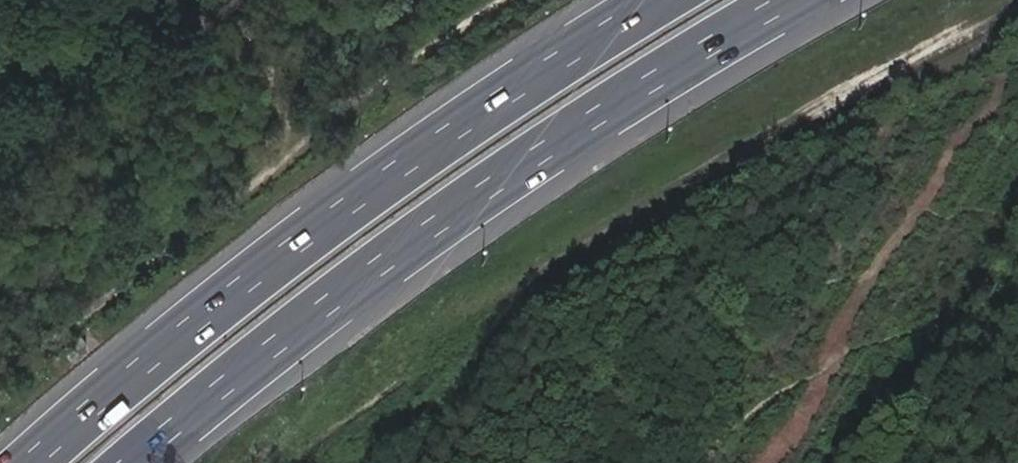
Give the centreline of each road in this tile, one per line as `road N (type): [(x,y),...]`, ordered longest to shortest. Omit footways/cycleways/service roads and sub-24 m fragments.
road 1 (trunk): [(133,462),(408,244),(792,0)]
road 2 (trunk): [(655,0),(397,169),(247,281),(29,462)]

